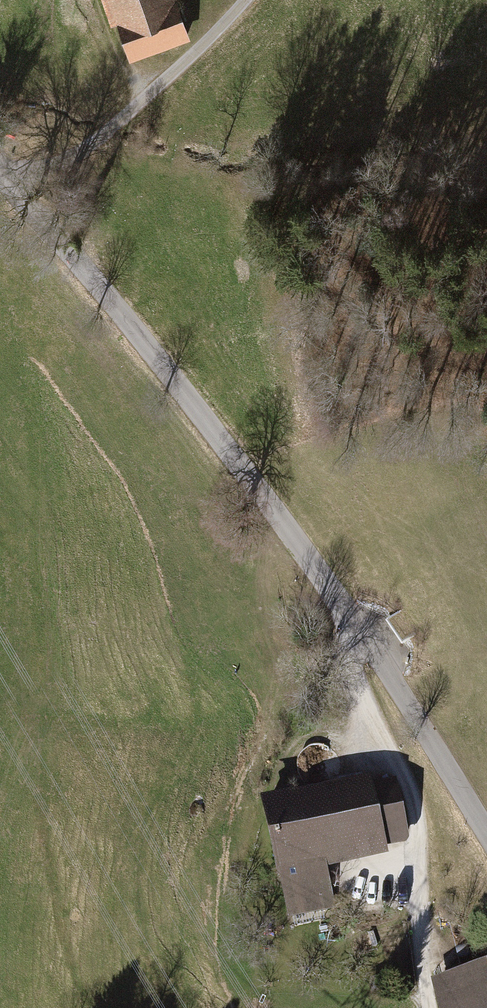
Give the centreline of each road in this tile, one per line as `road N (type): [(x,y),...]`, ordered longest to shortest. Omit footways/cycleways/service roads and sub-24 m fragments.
road 1 (tertiary): [(486,830),(286,526),(24,200)]
road 2 (track): [(337,599),(363,705),(413,809),(428,1007)]
road 3 (unclassified): [(24,200),(245,0)]

